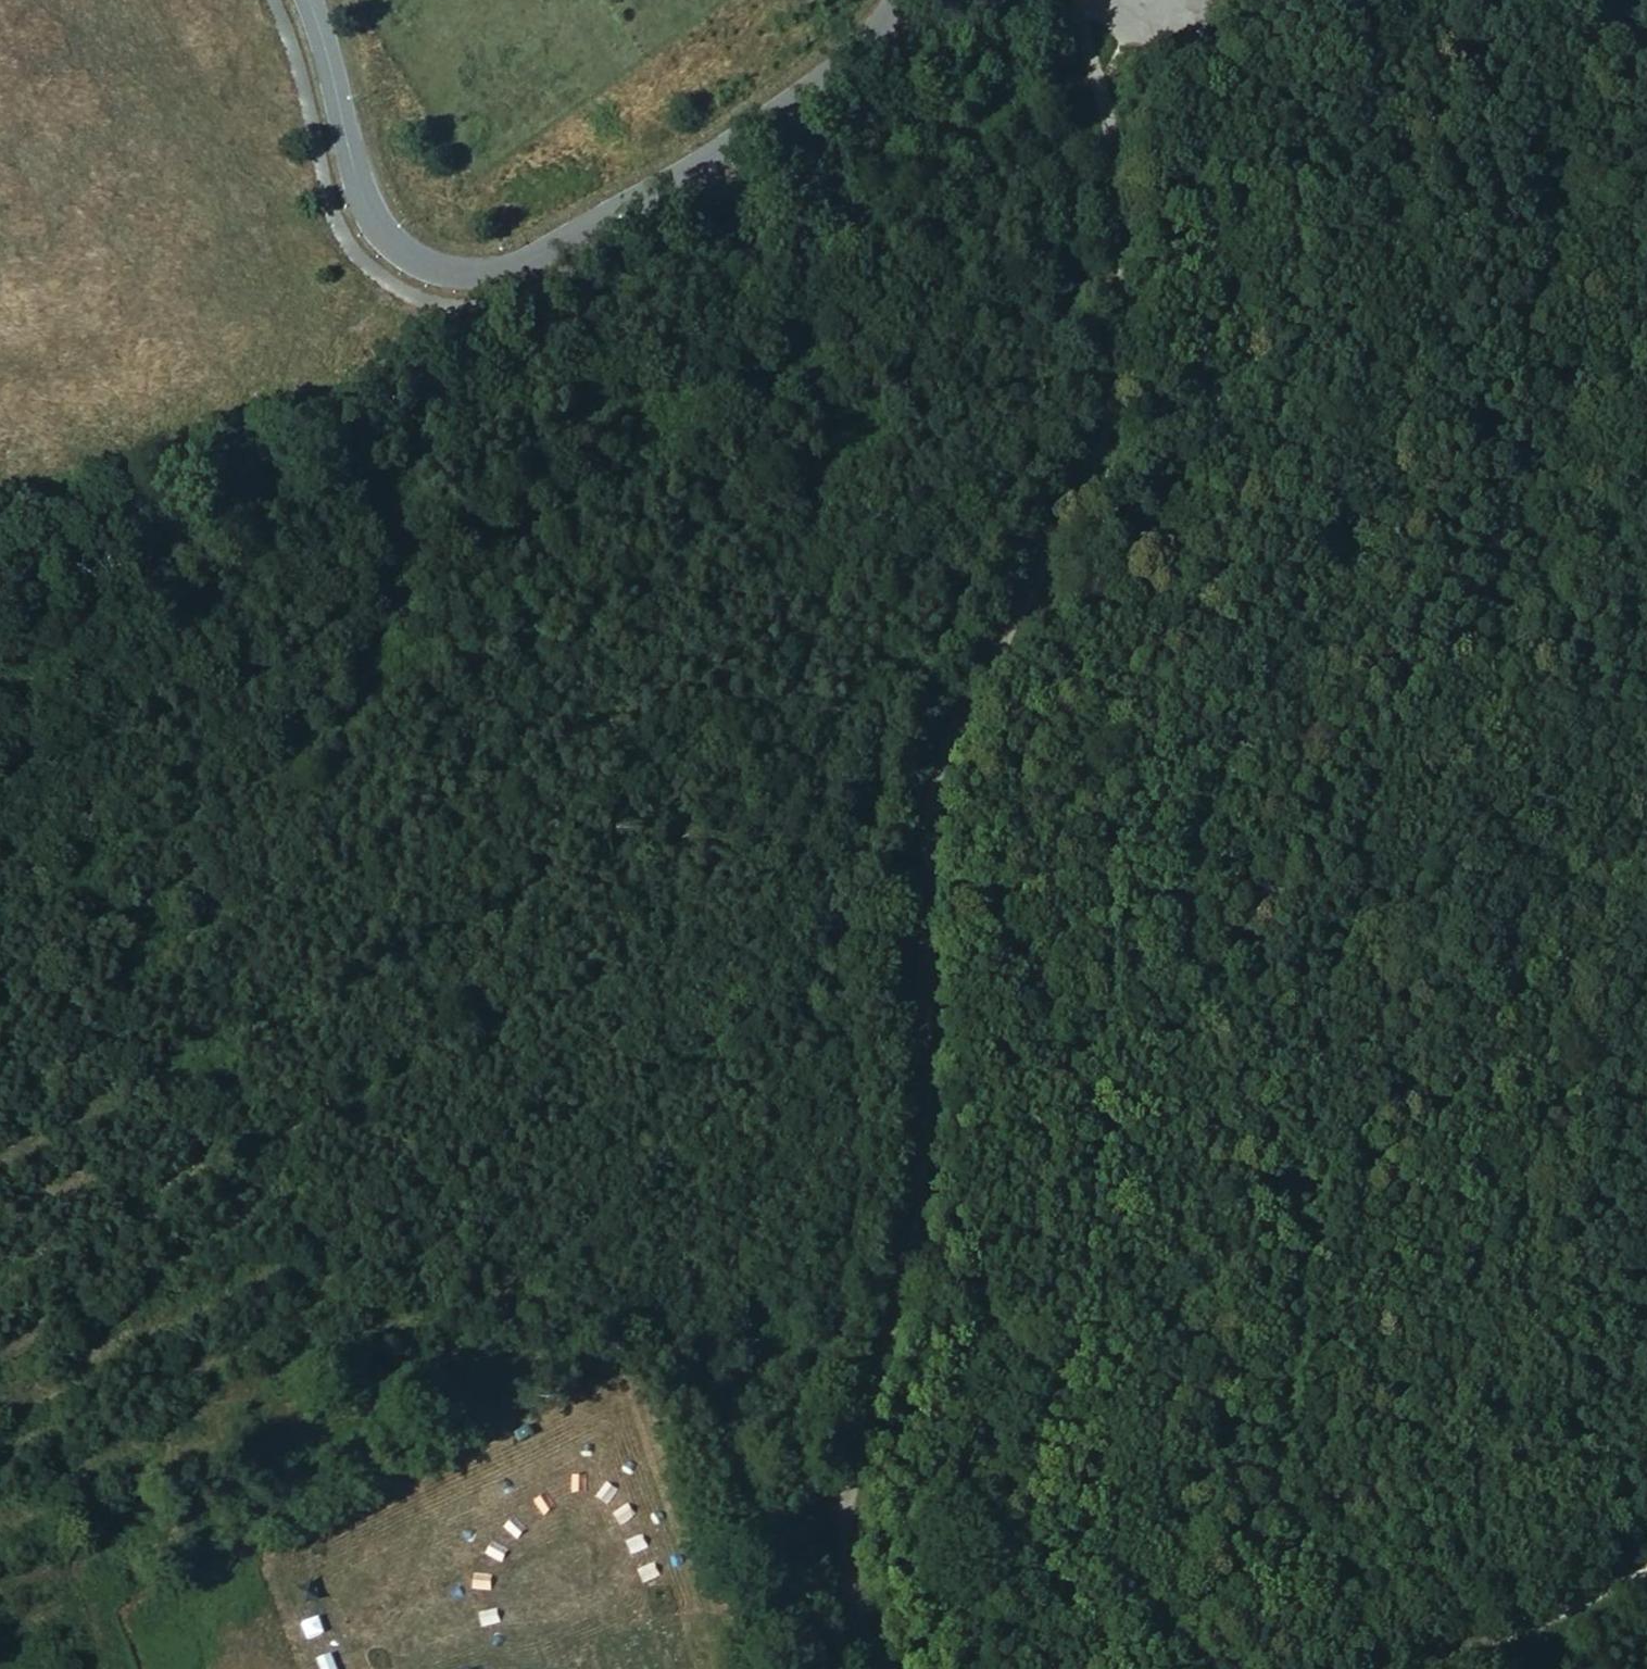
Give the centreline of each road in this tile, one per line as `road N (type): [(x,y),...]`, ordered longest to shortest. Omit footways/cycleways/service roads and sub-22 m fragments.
road 1 (track): [(875,1668),(833,1564),(840,1488),(899,1264),(911,1167),(921,796),(966,675),(1041,561),(1096,443),(1119,359),(1125,268),(1119,178),(1077,30),(1076,0)]
road 2 (unclassified): [(306,0),(373,222),(399,251),(453,278),(495,273),(594,228),(866,55),(898,0)]
road 3 (track): [(1441,1668),(1646,1571)]

